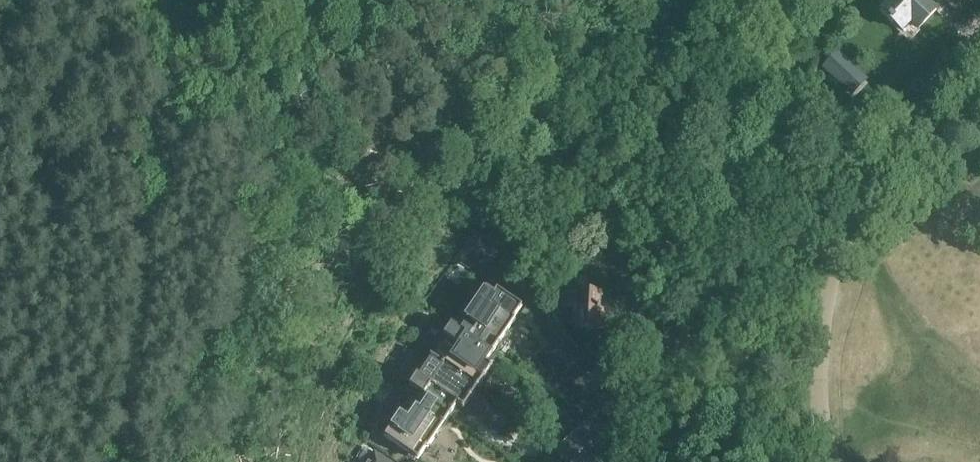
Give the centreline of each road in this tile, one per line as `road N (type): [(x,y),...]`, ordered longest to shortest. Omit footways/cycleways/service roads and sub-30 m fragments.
road 1 (unclassified): [(665,399),(676,345),(832,0)]
road 2 (residential): [(816,461),(815,363),(844,241),(979,108)]

